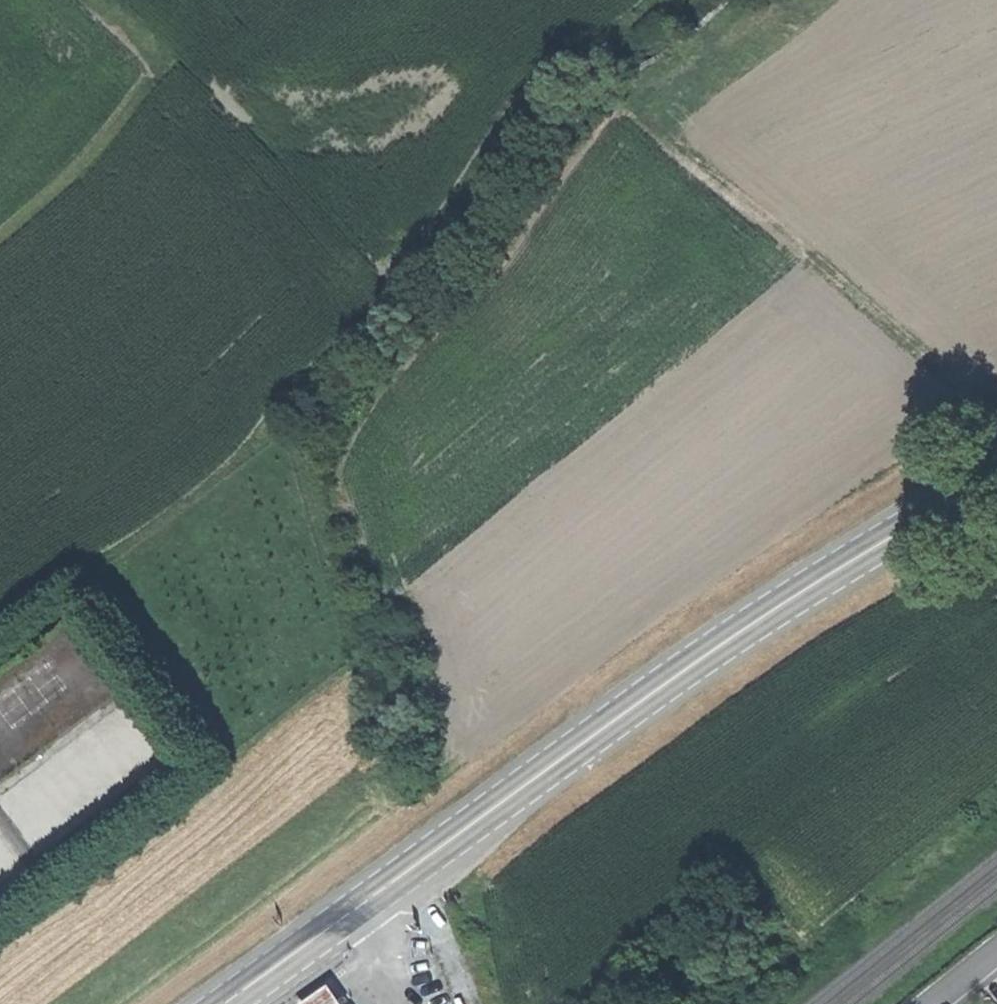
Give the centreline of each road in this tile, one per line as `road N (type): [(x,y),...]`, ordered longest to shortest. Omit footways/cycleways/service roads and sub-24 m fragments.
road 1 (secondary): [(996,477),(755,623),(226,1003)]
road 2 (track): [(996,420),(780,226),(656,136)]

